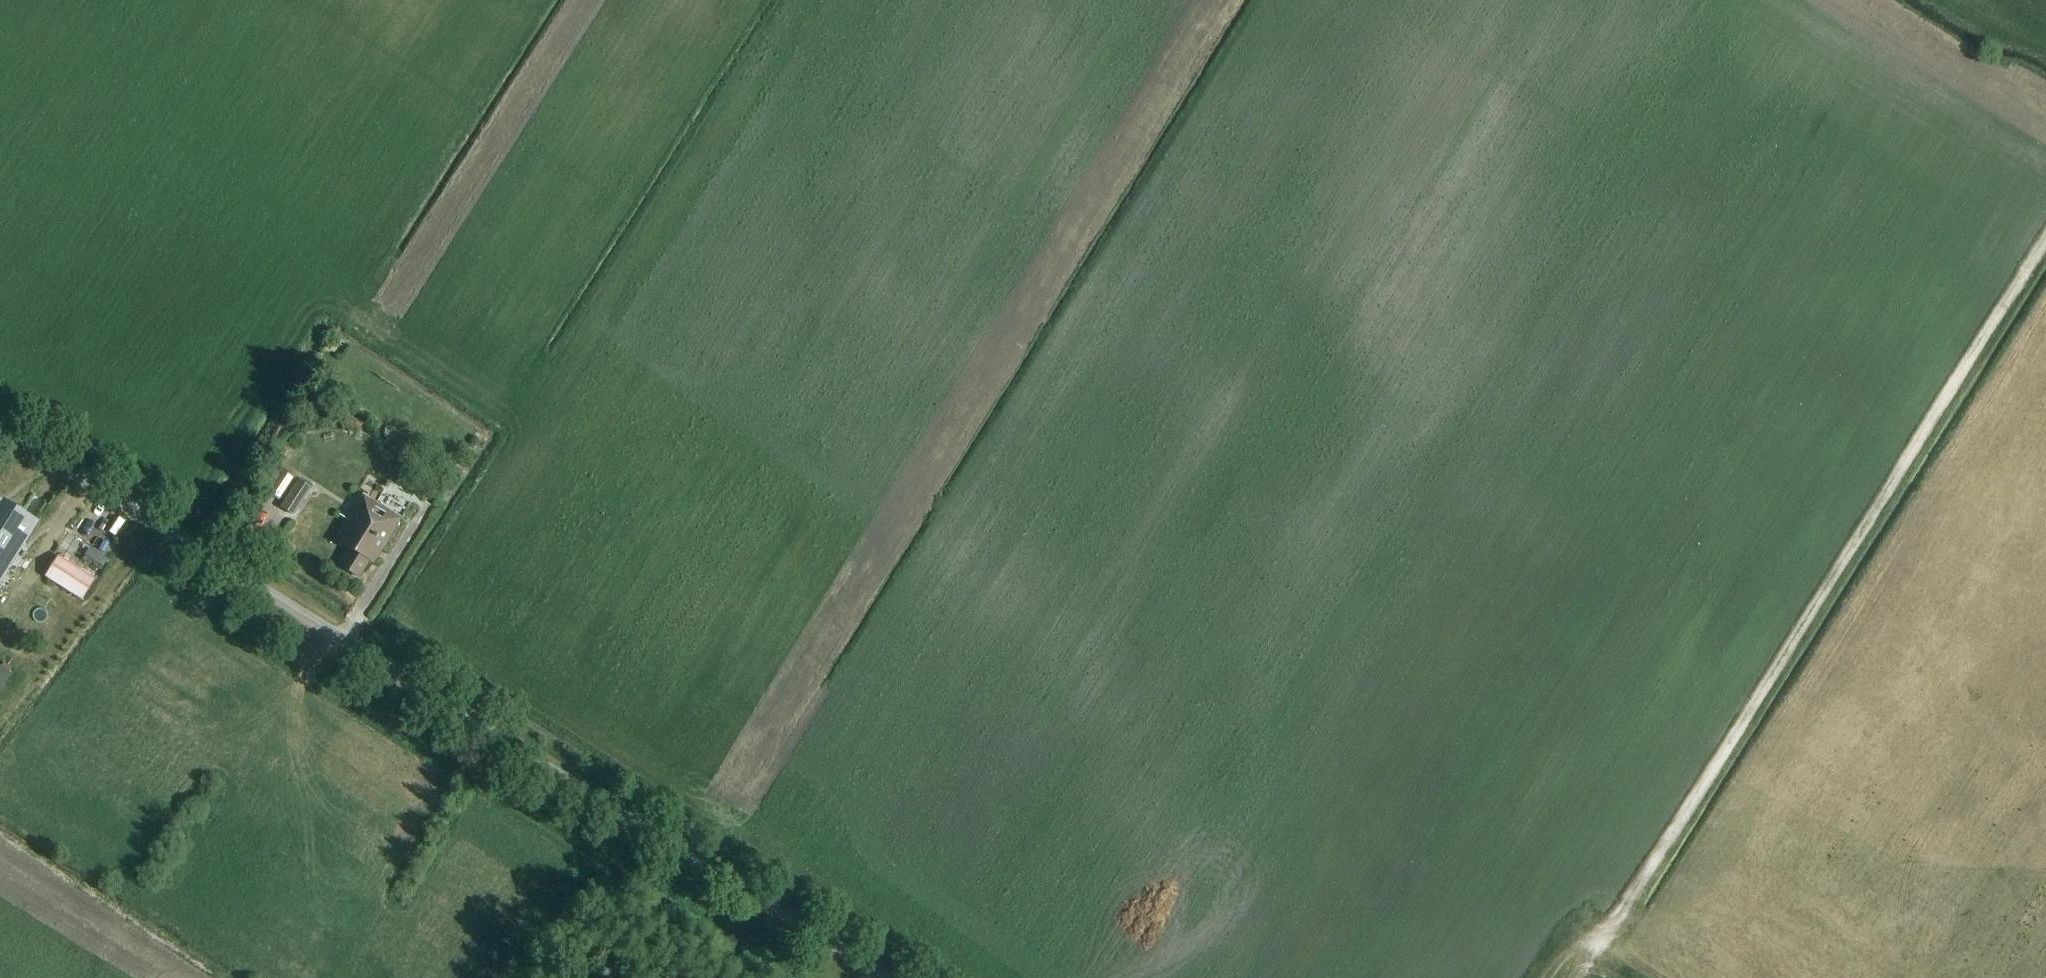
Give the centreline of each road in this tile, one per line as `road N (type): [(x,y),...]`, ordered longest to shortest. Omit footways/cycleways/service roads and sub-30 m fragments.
road 1 (unclassified): [(881,977),(0,425)]
road 2 (track): [(2045,237),(1667,846),(1606,933),(1552,977)]

